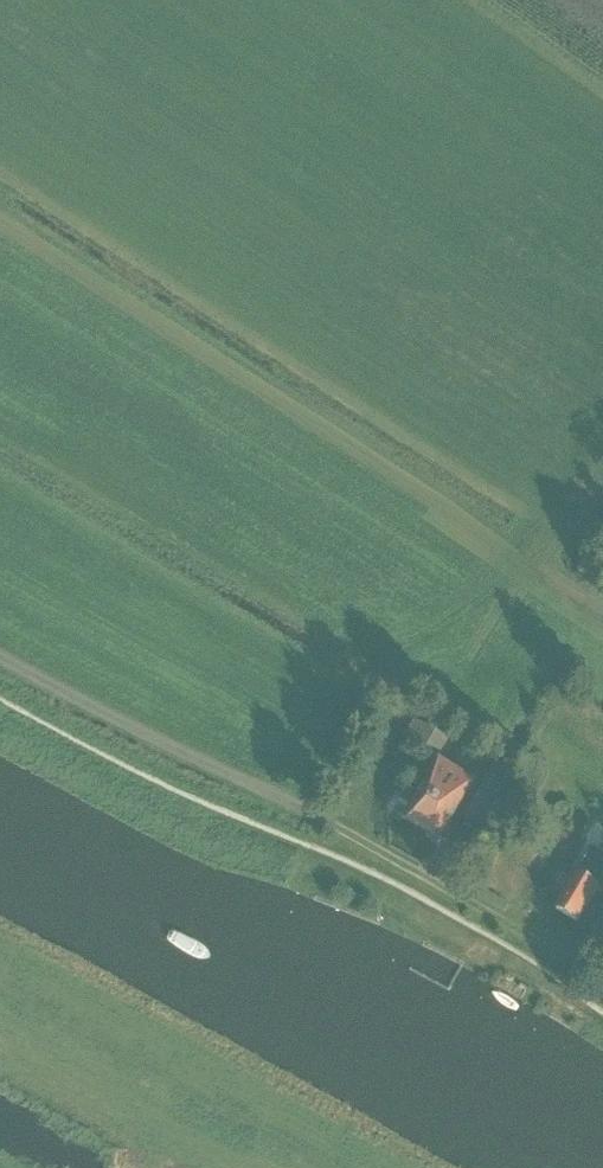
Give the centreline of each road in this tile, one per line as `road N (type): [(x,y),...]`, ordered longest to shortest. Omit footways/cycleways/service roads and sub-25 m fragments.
road 1 (track): [(0,660),(343,827),(571,960),(602,914)]

